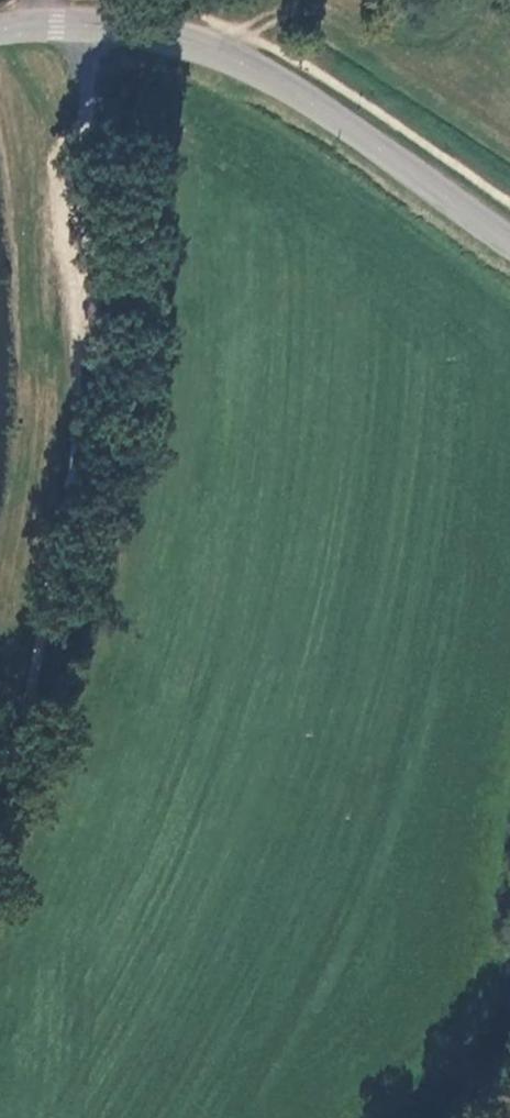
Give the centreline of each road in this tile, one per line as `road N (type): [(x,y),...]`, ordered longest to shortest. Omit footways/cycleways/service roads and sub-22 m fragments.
road 1 (tertiary): [(509,238),(352,121),(248,60),(163,26),(75,21),(0,35)]

